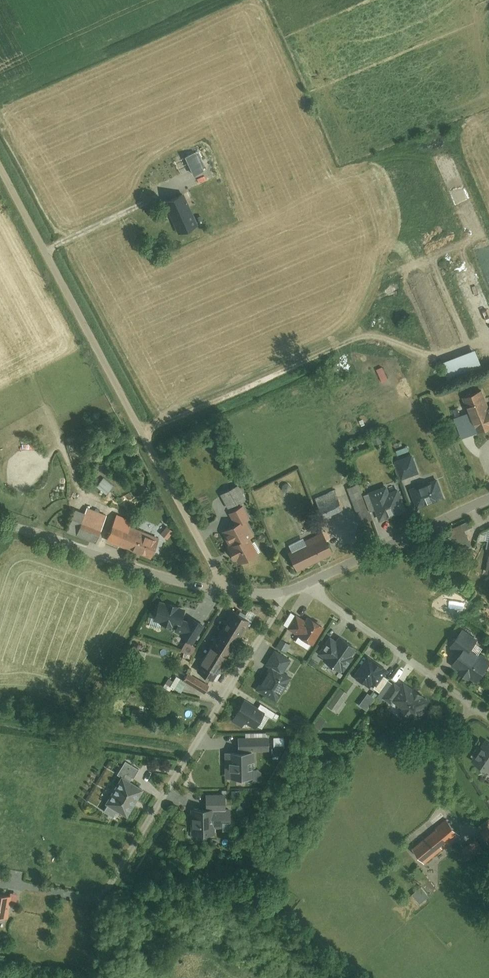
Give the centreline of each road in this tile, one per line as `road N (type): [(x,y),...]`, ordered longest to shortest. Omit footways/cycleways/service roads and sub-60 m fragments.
road 1 (unclassified): [(226,591),(0,163)]
road 2 (residential): [(287,592),(97,904)]
road 3 (residential): [(0,523),(226,591)]
road 4 (residential): [(488,717),(306,584)]
road 5 (residential): [(306,584),(488,496)]

